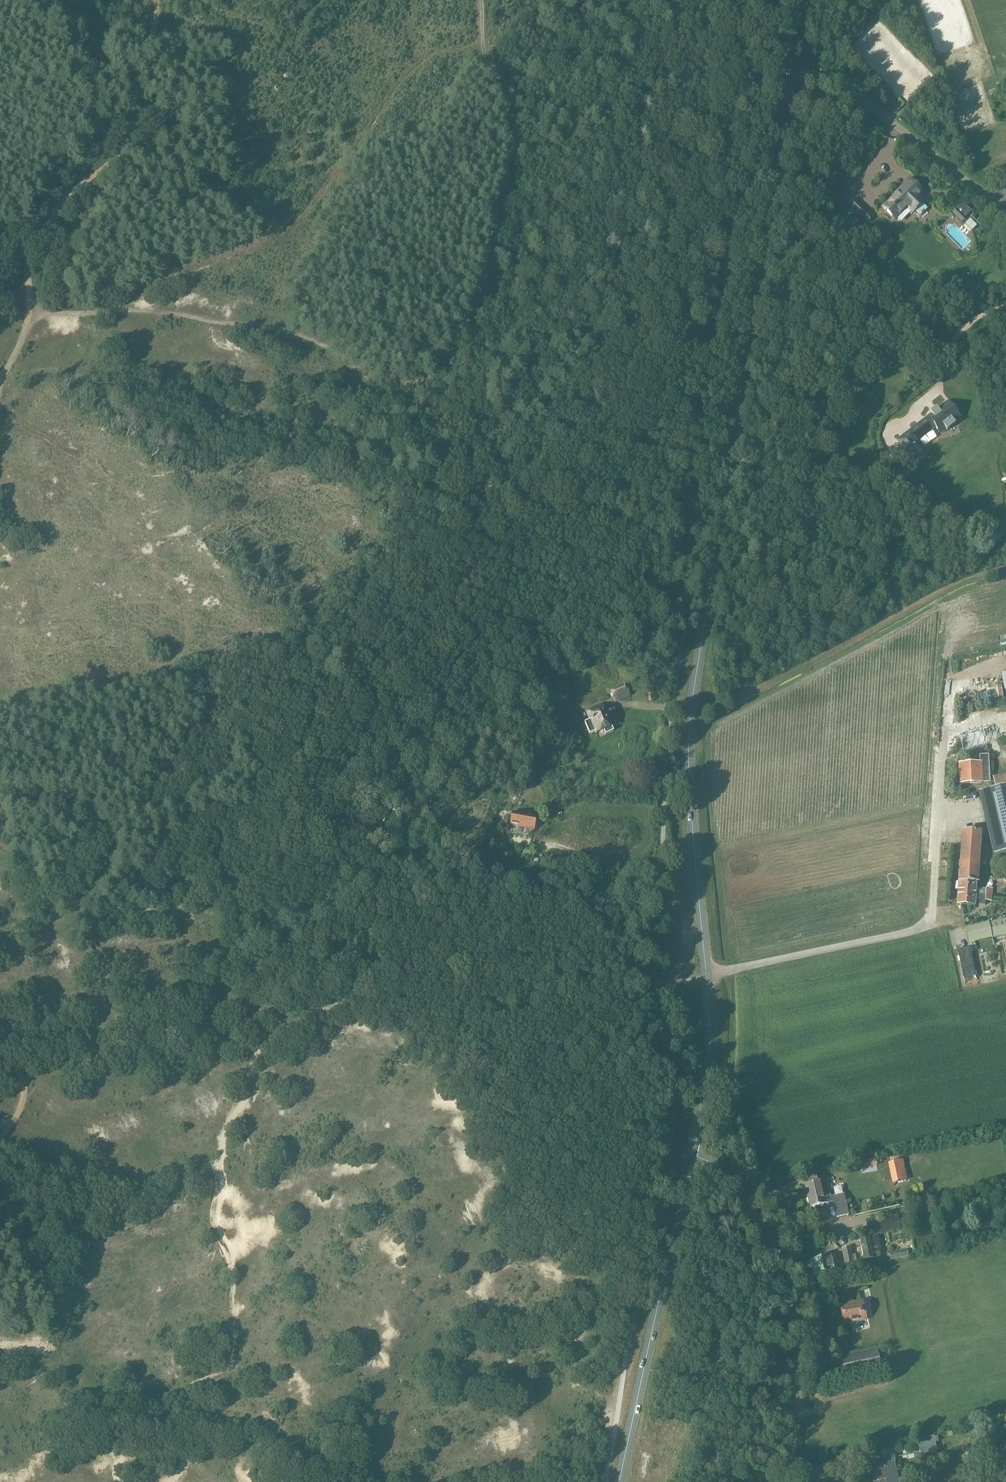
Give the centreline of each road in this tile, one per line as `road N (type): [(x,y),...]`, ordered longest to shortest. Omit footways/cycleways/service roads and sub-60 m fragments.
road 1 (secondary): [(697,1135),(710,1029),(691,715),(759,353),(805,0)]
road 2 (track): [(948,732),(927,928),(707,976)]
road 3 (unclassified): [(790,1481),(800,1342),(784,1250),(746,1176),(697,1135)]
road 4 (secondary): [(619,1481),(697,1135)]
road 5 (track): [(504,835),(662,880),(697,880)]
road 6 (track): [(980,688),(951,693),(948,732),(1005,717)]

